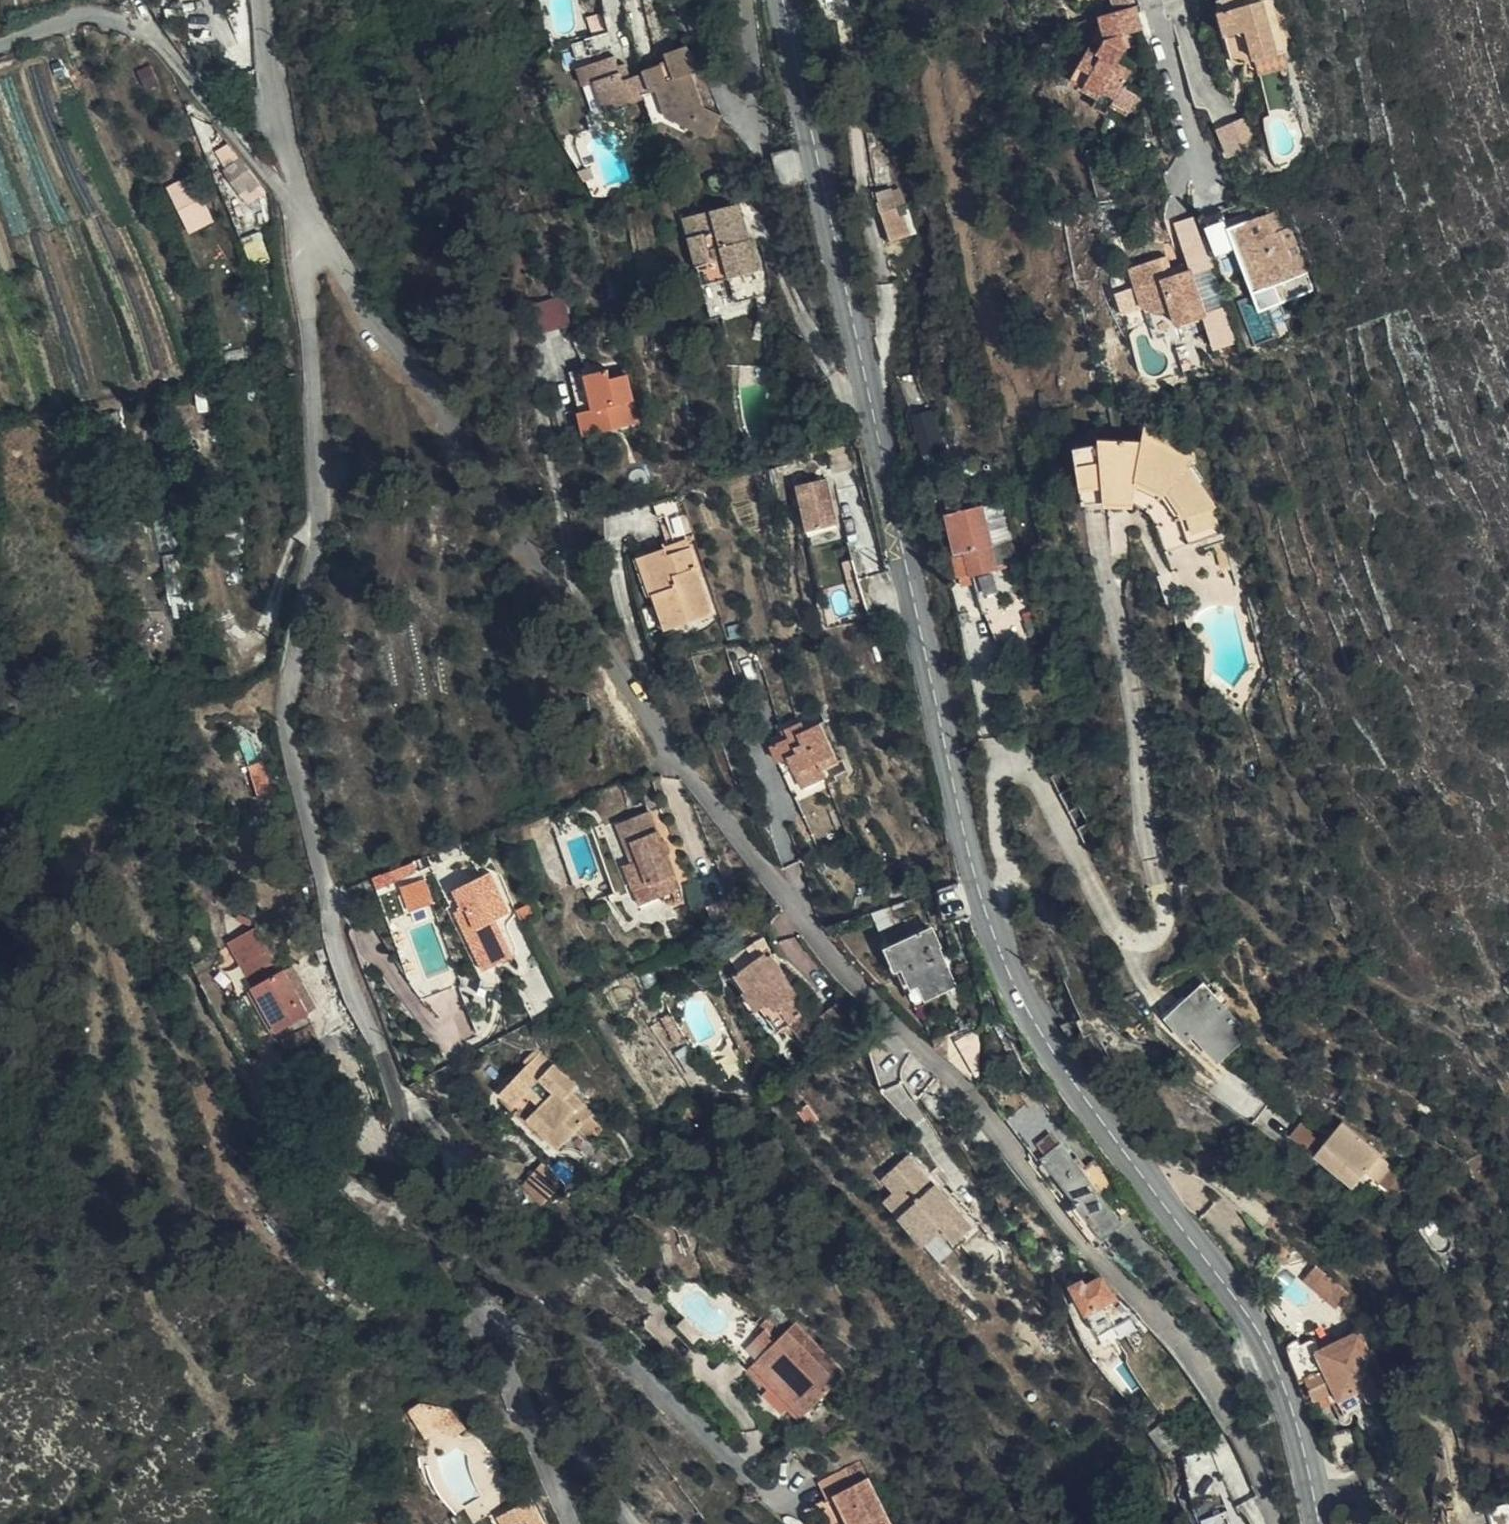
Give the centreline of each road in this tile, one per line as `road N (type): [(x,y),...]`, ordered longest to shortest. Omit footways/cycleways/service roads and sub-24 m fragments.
road 1 (tertiary): [(787,0),(991,917),(1058,1054),(1242,1301),(1281,1365),(1322,1523)]
road 2 (unclassified): [(317,237),(449,414),(499,507),(679,758),(834,953),(1183,1343),(1256,1460),(1279,1523)]
road 3 (unclassified): [(317,237),(307,255),(322,511),(292,681),(291,737),(341,936),(393,1069),(408,1157),(428,1207),(636,1523)]

